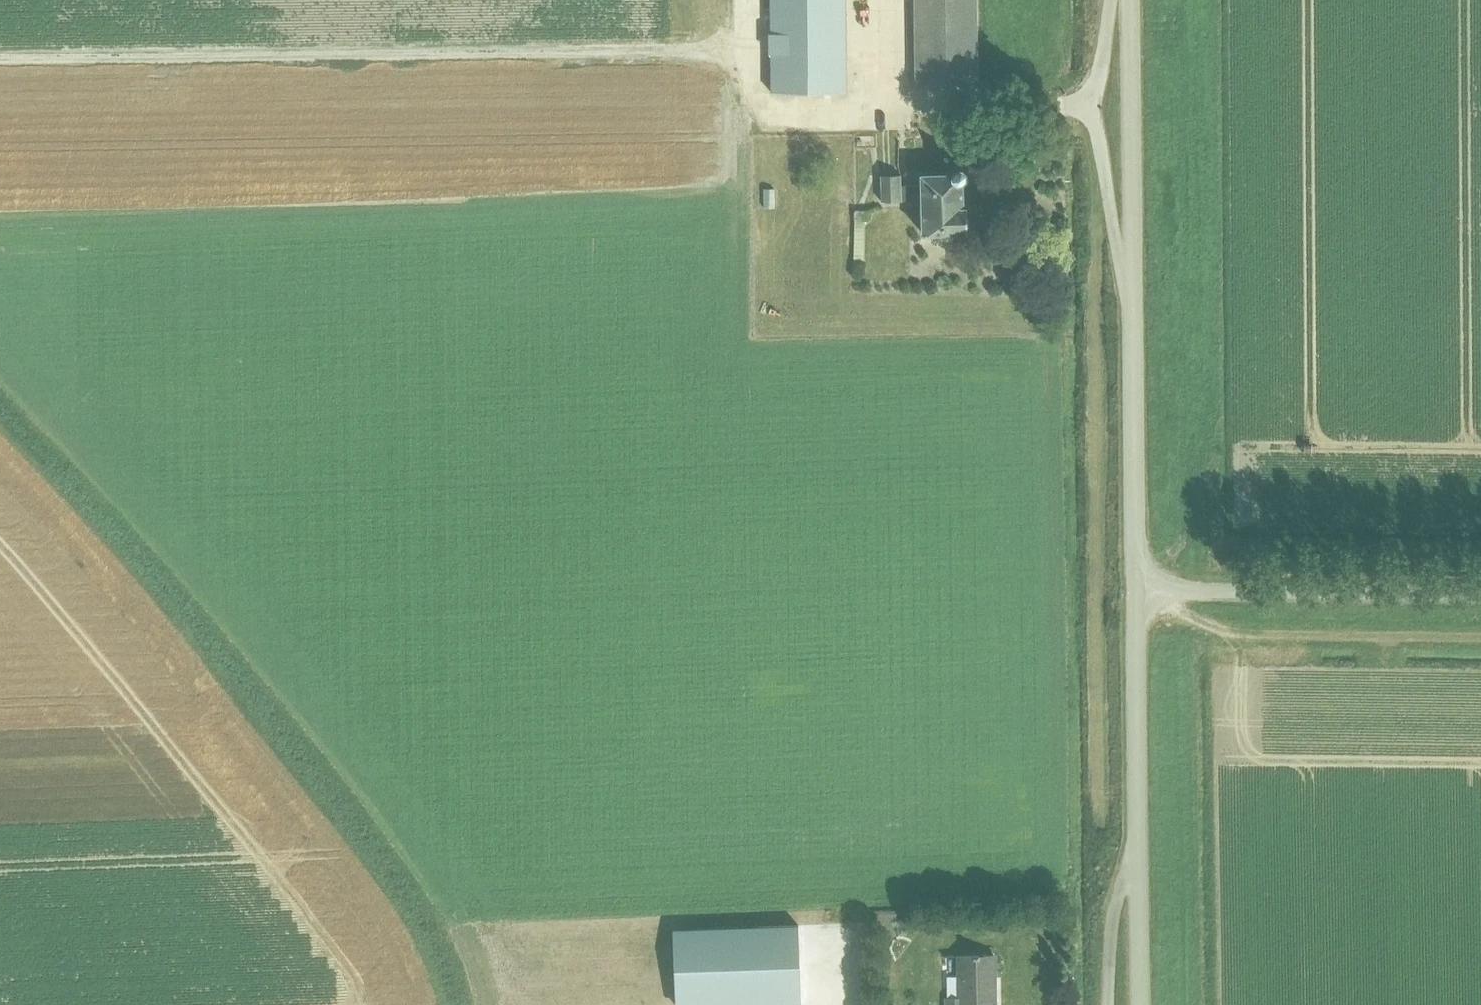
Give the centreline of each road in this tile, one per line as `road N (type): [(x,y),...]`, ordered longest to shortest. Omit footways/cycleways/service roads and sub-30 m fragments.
road 1 (track): [(752,47),(0,56)]
road 2 (unclassified): [(1134,588),(1131,0)]
road 3 (unclassified): [(1140,1004),(1134,588)]
road 4 (unclassified): [(1480,593),(1134,588)]

